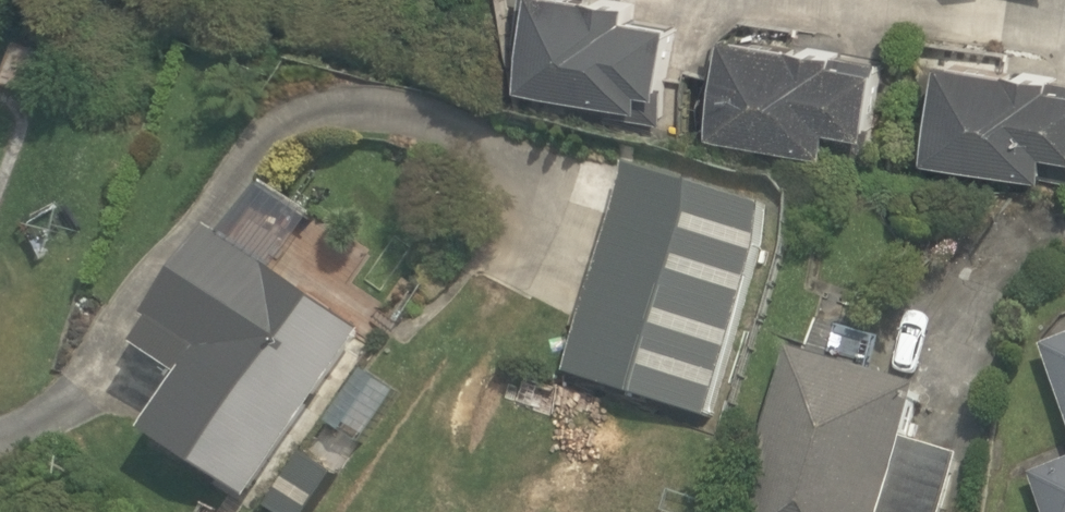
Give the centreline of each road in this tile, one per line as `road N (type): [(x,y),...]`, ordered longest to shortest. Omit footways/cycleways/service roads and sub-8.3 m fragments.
road 1 (residential): [(1064,31),(872,0)]

